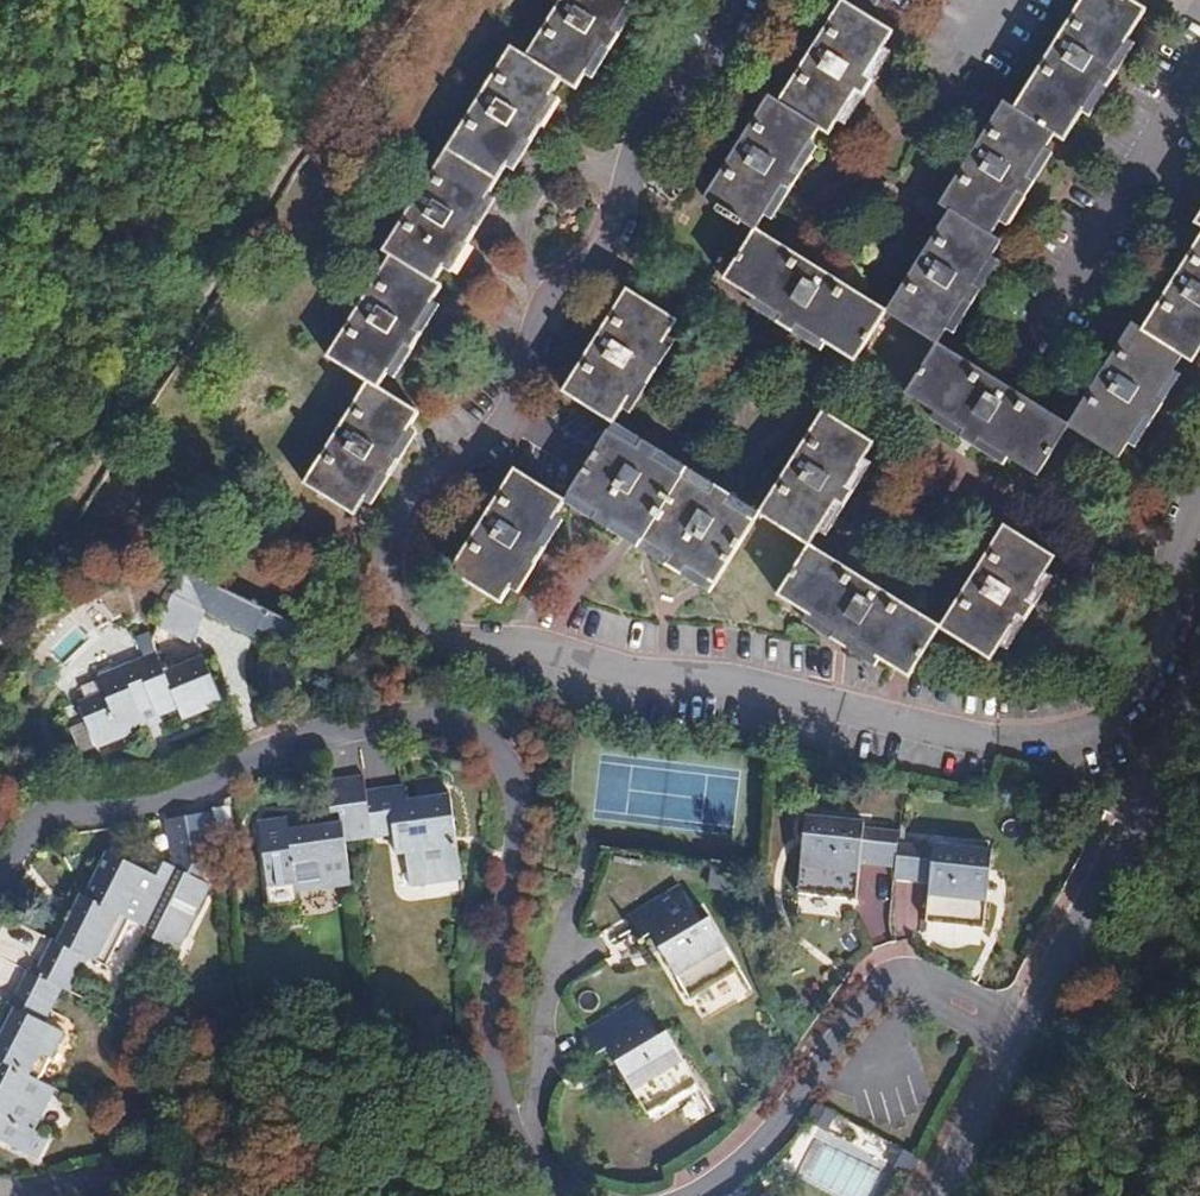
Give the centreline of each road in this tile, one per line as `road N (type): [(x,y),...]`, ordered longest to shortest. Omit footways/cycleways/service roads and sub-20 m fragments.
road 1 (residential): [(933,1195),(1199,685)]

